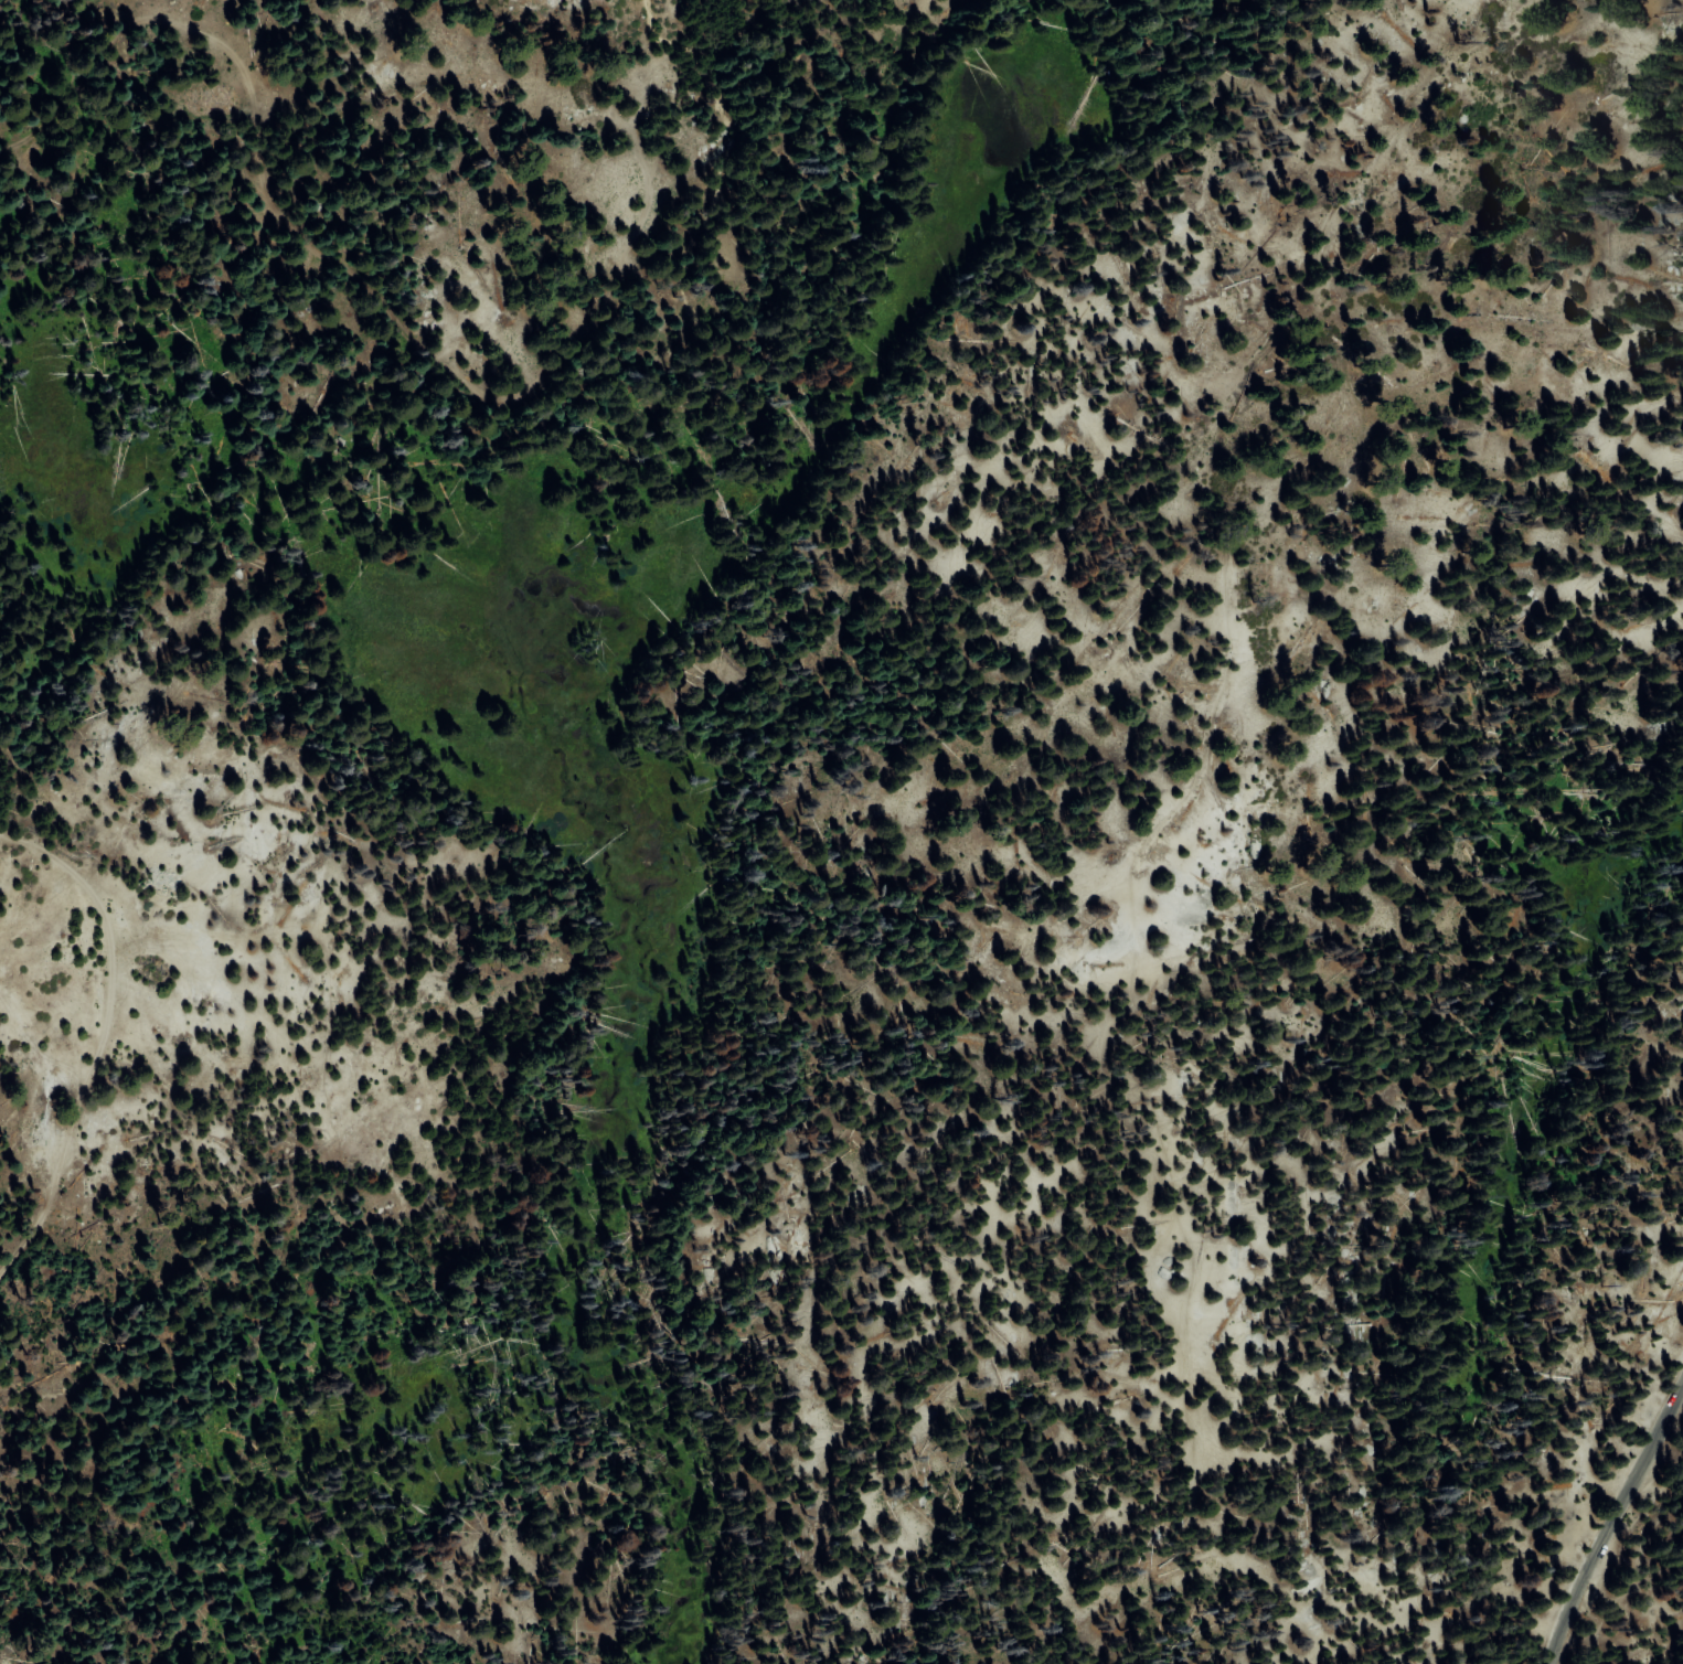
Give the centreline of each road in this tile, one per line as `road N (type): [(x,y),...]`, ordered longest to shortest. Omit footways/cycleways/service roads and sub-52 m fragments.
road 1 (residential): [(1682,1392),(1554,1663)]

